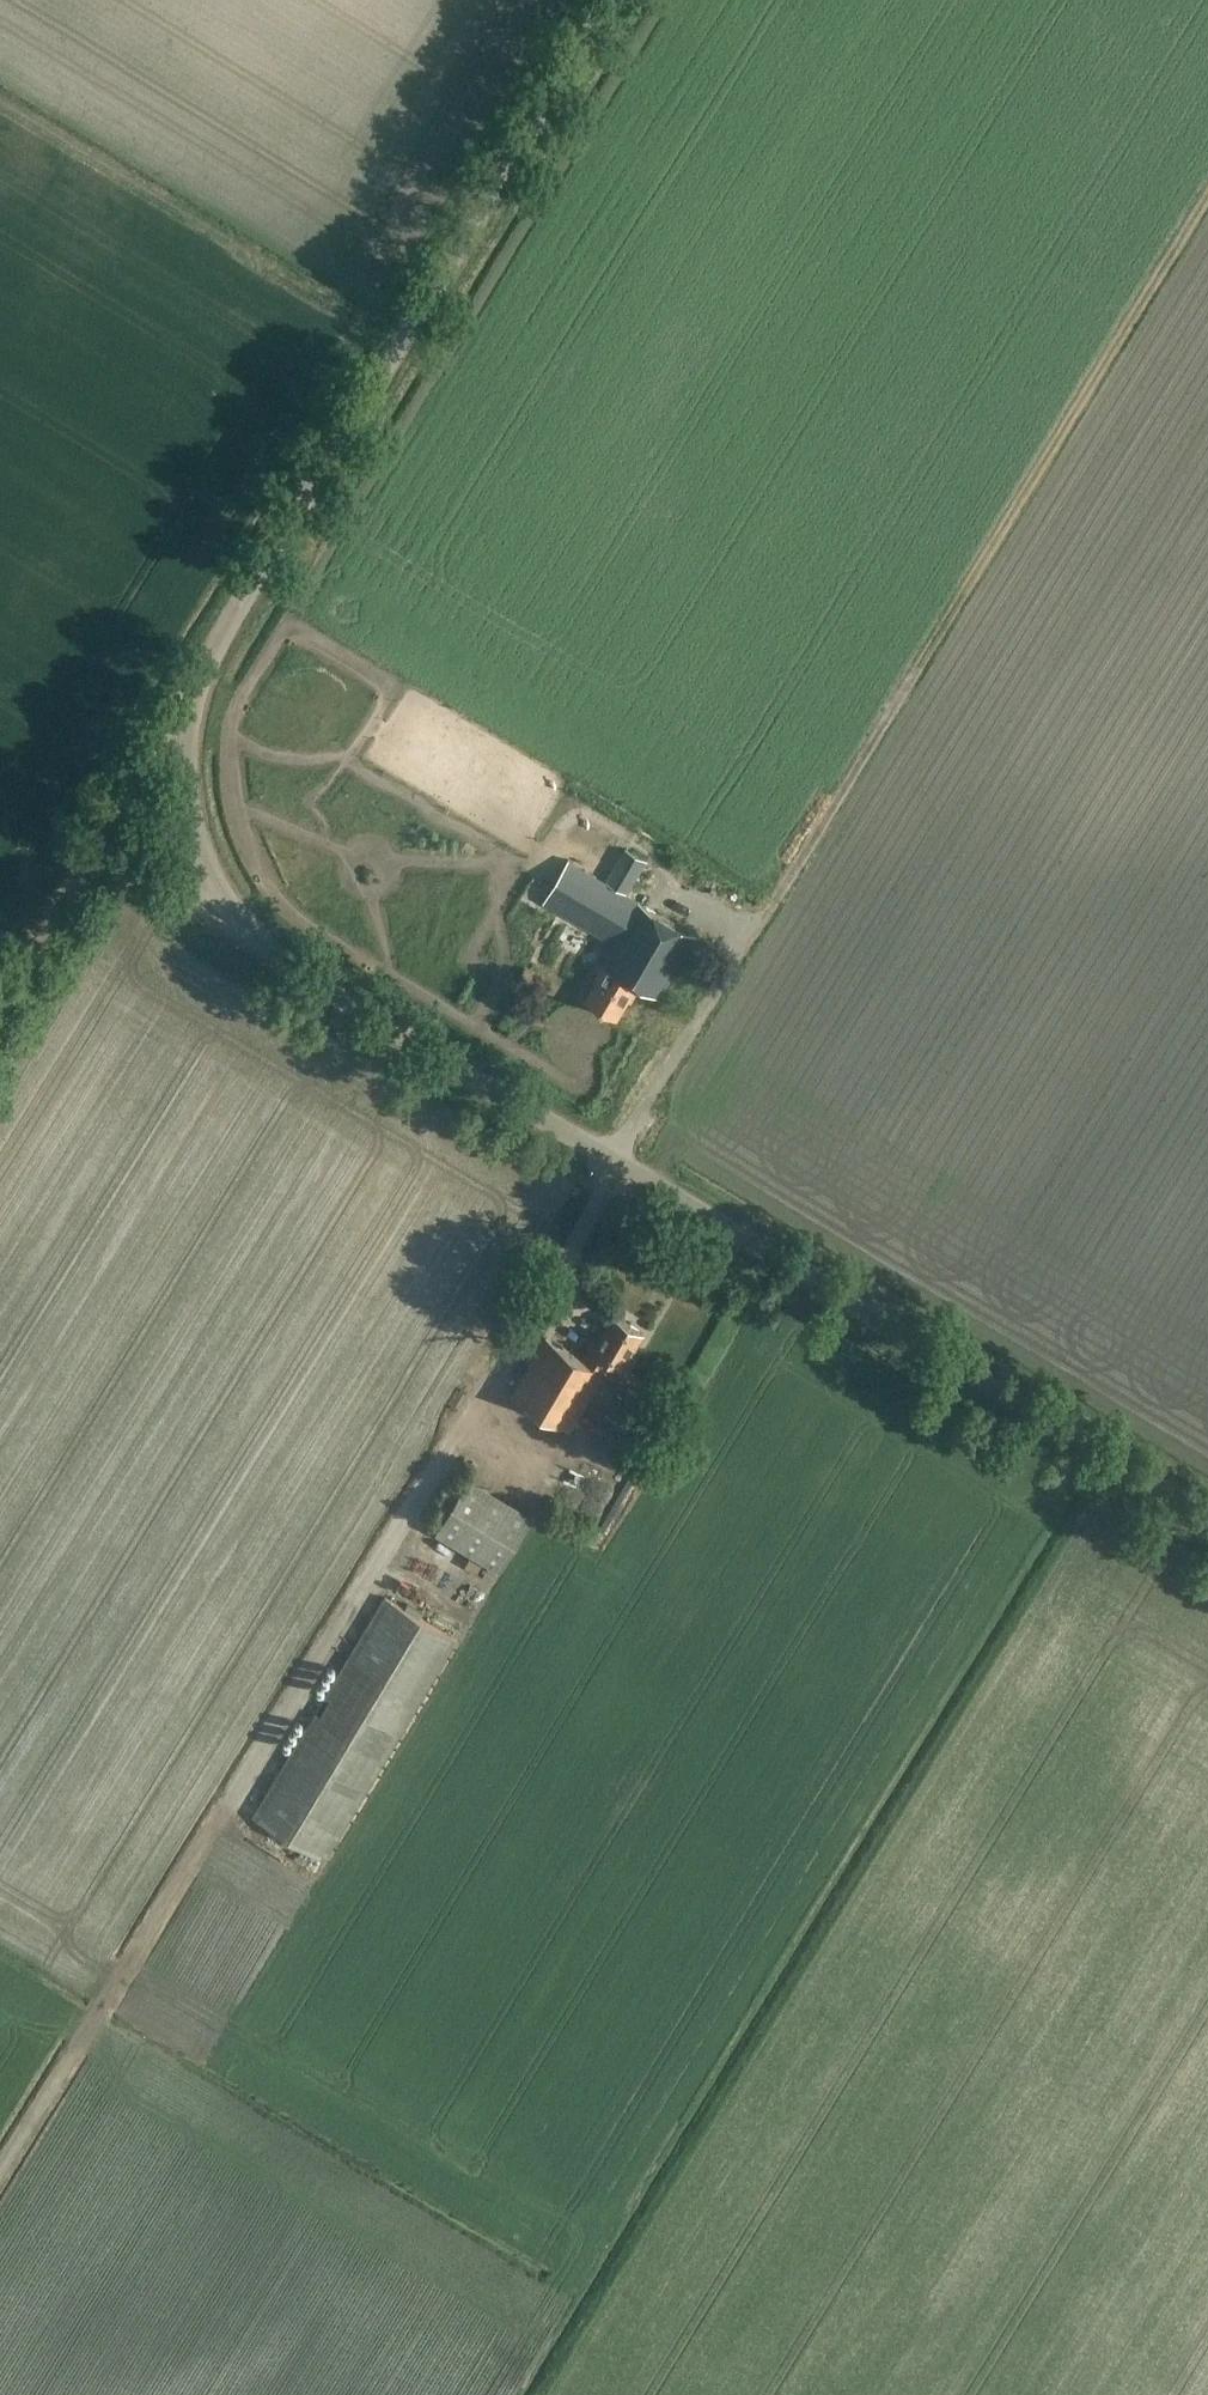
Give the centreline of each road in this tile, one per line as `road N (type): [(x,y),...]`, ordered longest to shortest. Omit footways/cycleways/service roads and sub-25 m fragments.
road 1 (tertiary): [(1207,1515),(259,944),(213,870),(190,804),(184,709),(222,633),(610,0)]
road 2 (track): [(259,944),(96,851)]
road 3 (track): [(96,851),(0,1007)]
road 4 (track): [(96,851),(184,709)]

